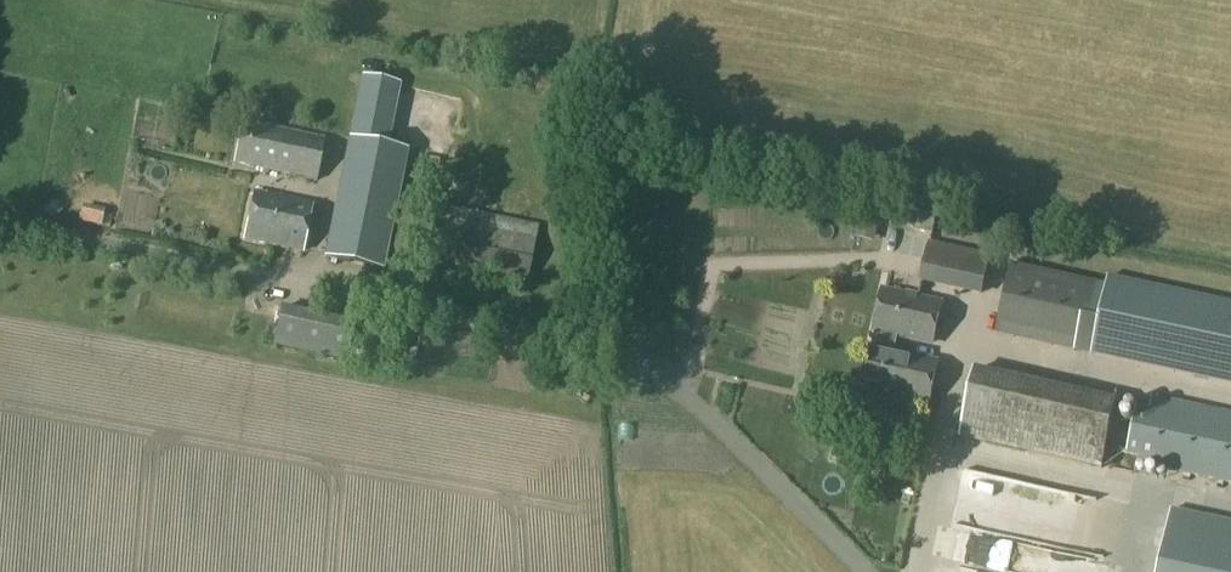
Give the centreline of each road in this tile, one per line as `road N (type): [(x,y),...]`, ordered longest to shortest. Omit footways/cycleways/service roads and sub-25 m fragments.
road 1 (residential): [(387,309),(0,220)]

